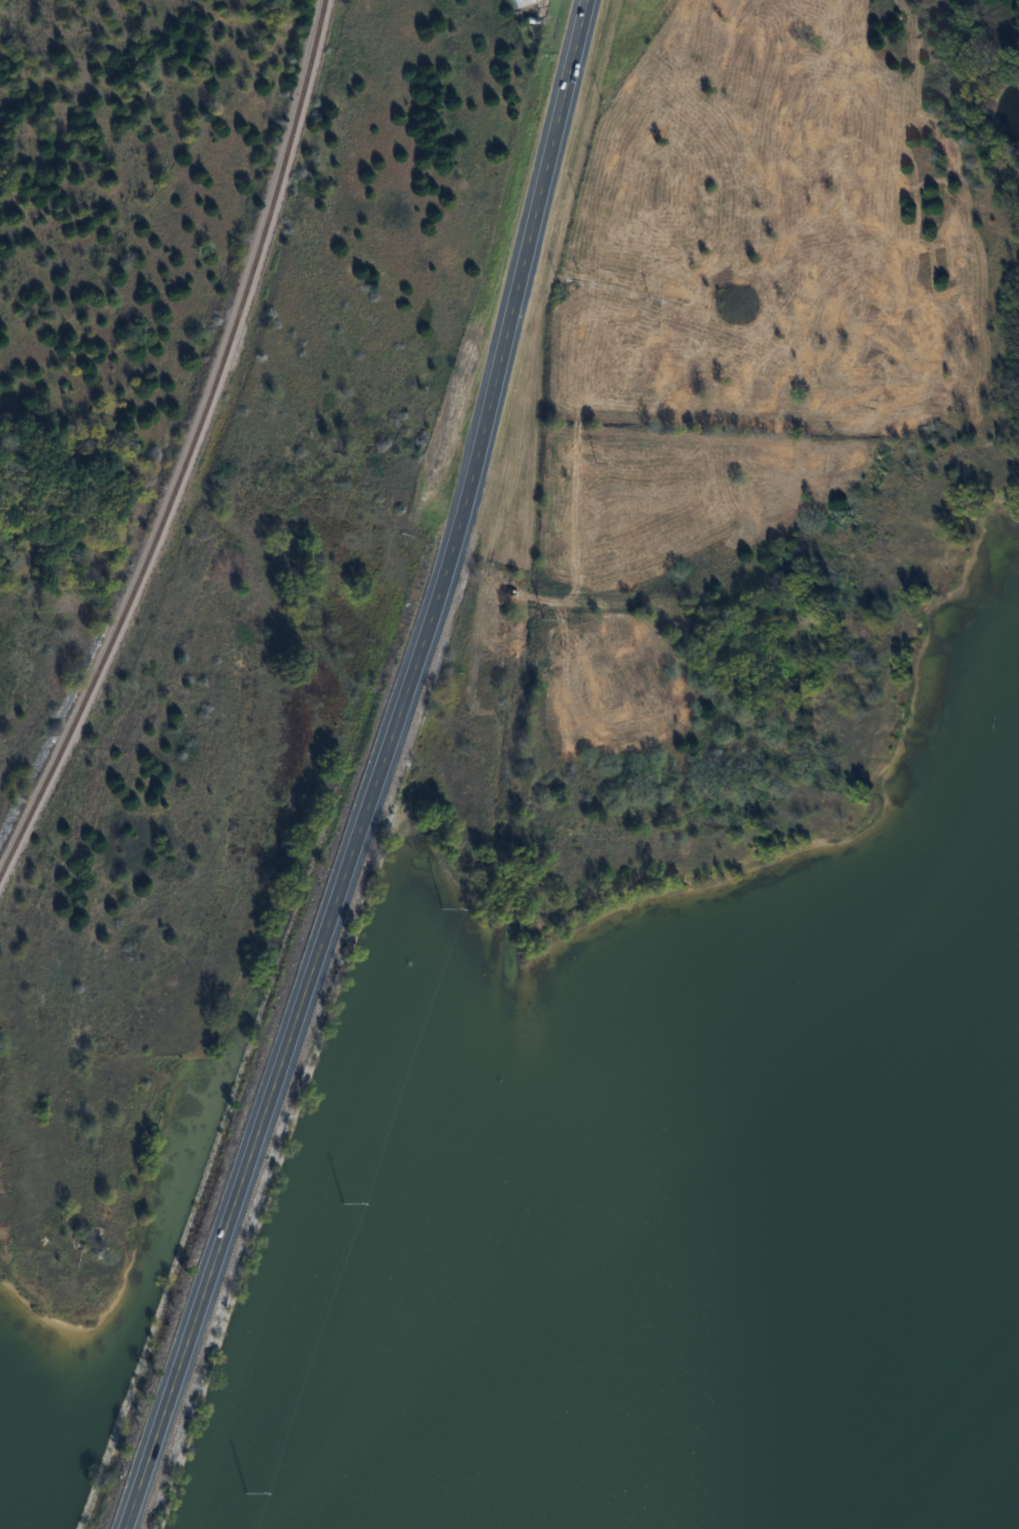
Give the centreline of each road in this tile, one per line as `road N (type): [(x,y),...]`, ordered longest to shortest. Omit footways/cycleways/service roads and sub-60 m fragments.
road 1 (primary): [(122,1528),(418,657),(585,0)]

